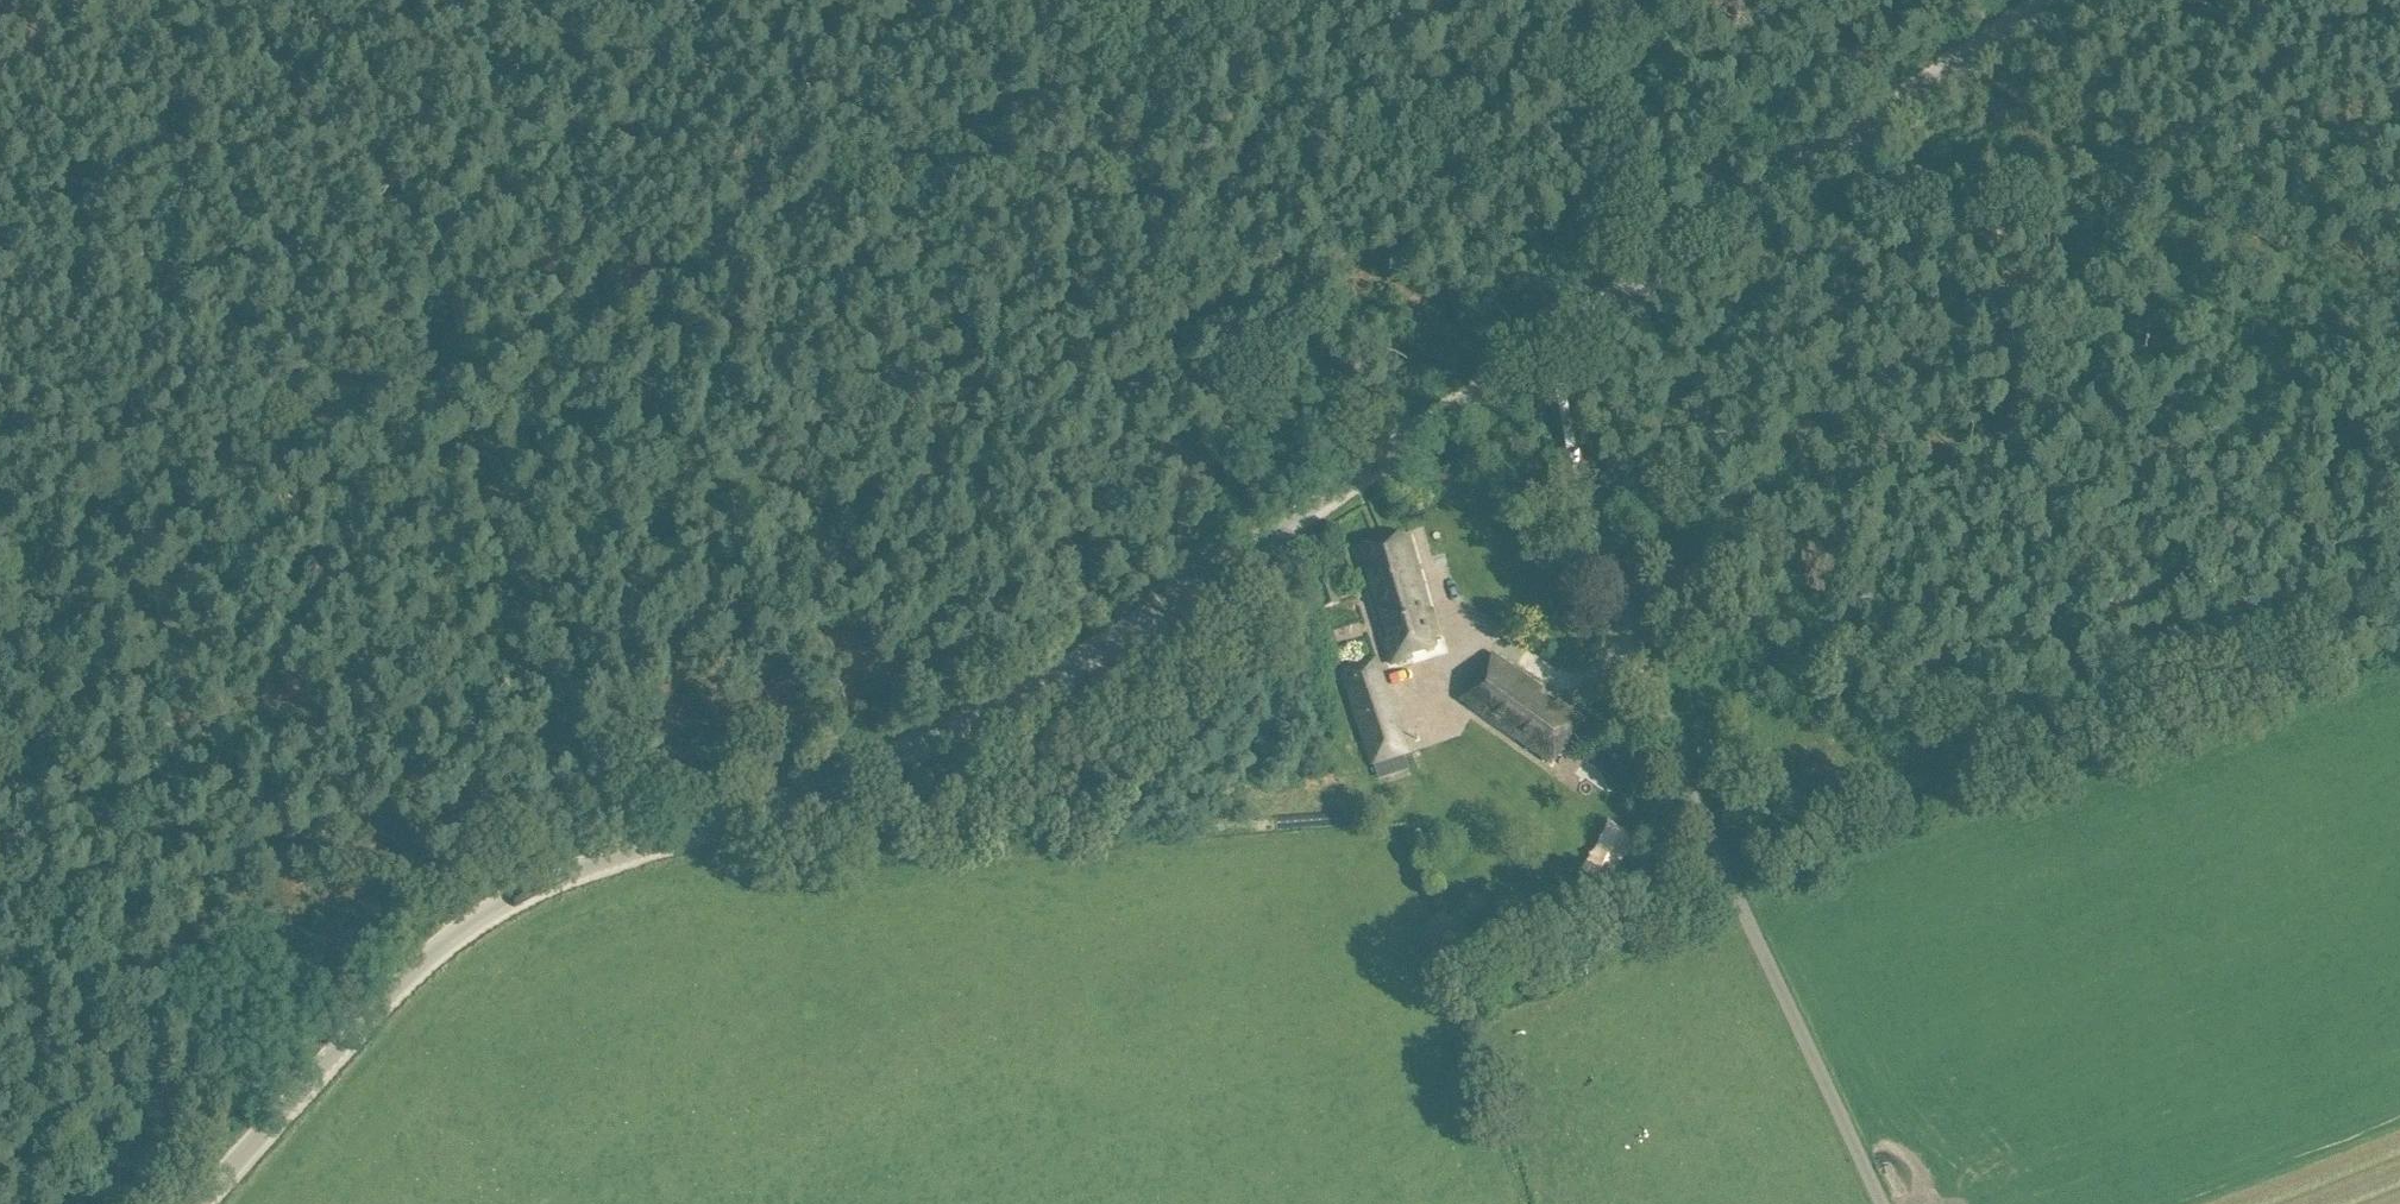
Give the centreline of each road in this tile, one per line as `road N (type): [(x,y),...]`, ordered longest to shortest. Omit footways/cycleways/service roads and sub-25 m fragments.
road 1 (unclassified): [(199,1203),(389,994),(460,929),(570,873),(847,776),(1129,645),(1241,556),(1549,347)]
road 2 (unclassified): [(1882,1203),(1699,811),(1583,479),(1549,347)]
road 3 (track): [(2009,0),(2074,74),(2031,435),(2399,443)]
road 4 (unclassified): [(1549,347),(2051,0)]

